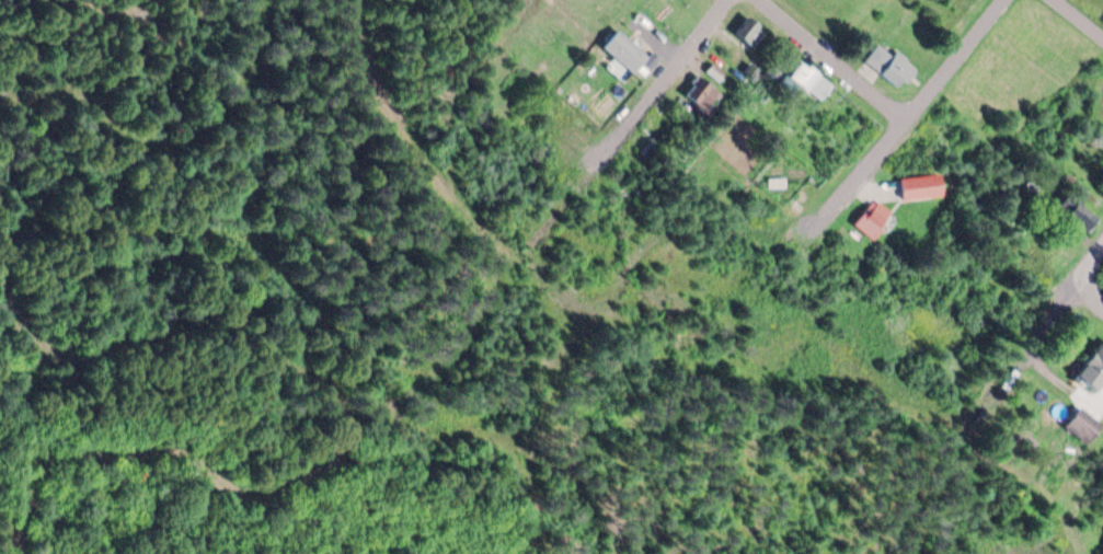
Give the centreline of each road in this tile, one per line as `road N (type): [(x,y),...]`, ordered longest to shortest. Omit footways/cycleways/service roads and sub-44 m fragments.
road 1 (residential): [(1096,273),(999,385),(944,417),(852,409),(768,385),(605,311),(458,188),(394,99),(371,50),(369,0)]
road 2 (track): [(519,241),(432,389),(436,405),(505,446),(519,466),(528,553)]
road 3 (residential): [(723,0),(525,244)]
road 4 (residential): [(1005,0),(829,209)]
road 5 (residential): [(914,108),(774,0)]

